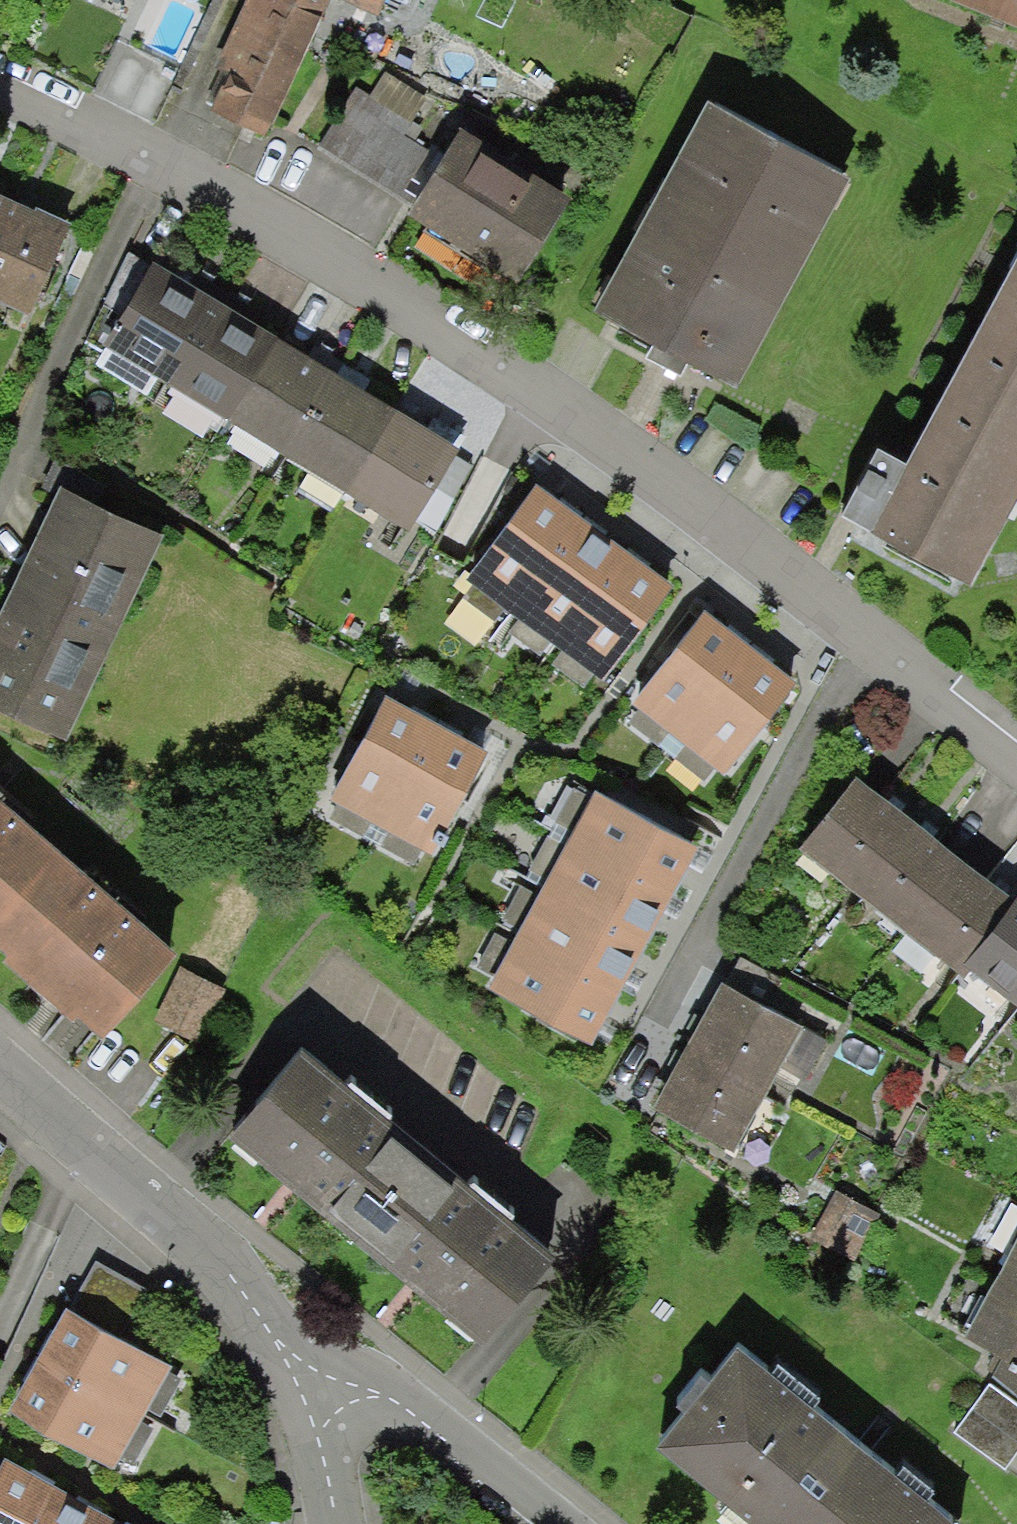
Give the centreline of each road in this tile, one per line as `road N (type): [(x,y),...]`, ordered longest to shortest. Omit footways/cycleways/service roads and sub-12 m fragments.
road 1 (residential): [(1016,753),(736,531),(152,158),(0,84)]
road 2 (residential): [(219,1265),(544,1523)]
road 3 (residential): [(219,1265),(0,1080)]
road 4 (residential): [(331,1523),(296,1387),(257,1312),(219,1265)]

